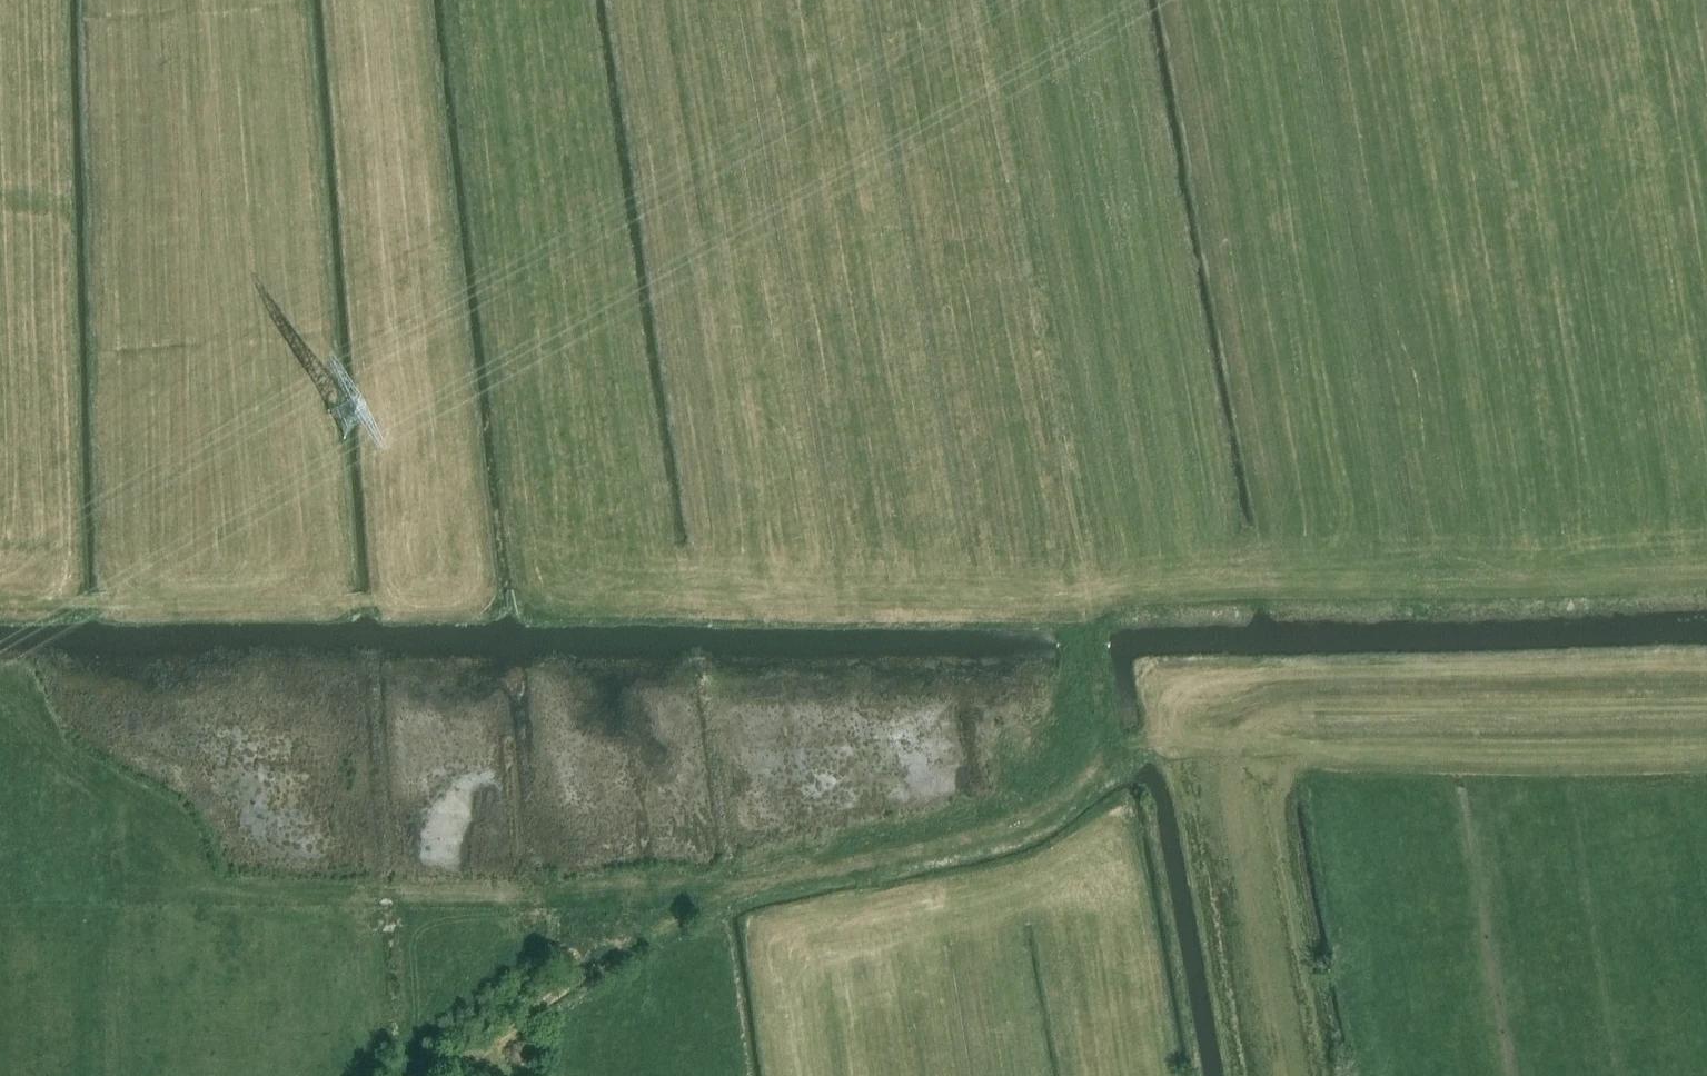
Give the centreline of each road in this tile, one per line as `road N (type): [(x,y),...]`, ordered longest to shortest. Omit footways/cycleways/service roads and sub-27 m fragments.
road 1 (track): [(418,1075),(746,894),(801,872),(982,834),(1052,805),(1099,761),(1093,650)]

